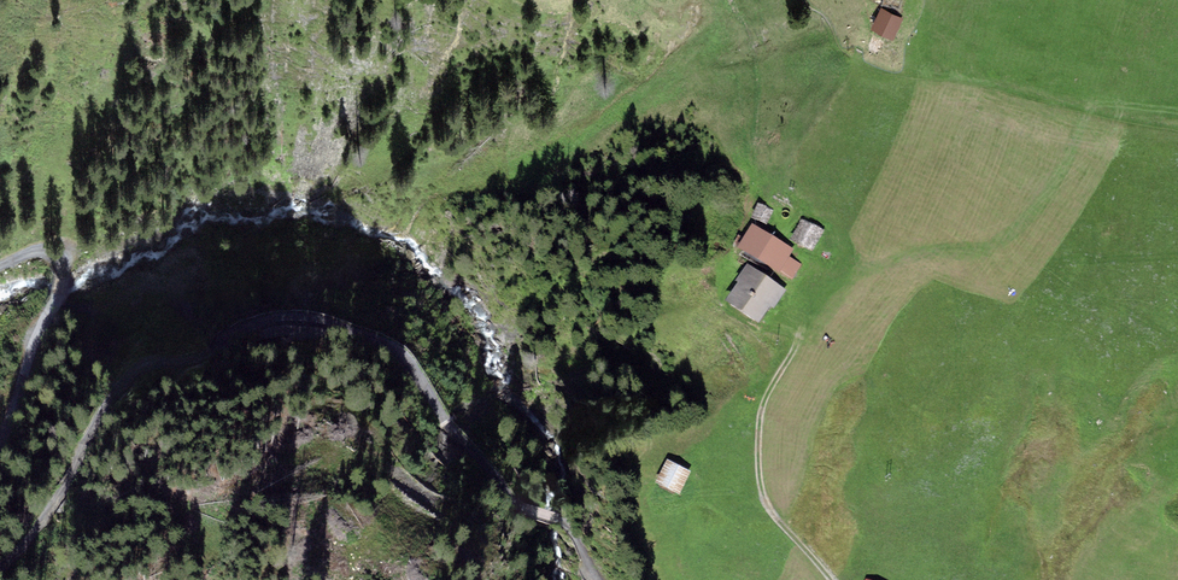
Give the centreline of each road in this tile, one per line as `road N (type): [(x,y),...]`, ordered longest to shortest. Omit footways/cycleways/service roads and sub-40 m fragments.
road 1 (unclassified): [(596,579),(573,533),(512,496),(450,426),(406,358),(352,329),(290,317),(244,329),(213,353),(135,374),(99,416),(45,518),(0,566)]
road 2 (track): [(833,579),(766,503),(758,466),(767,397),(801,340),(805,312)]
road 3 (unclassified): [(0,440),(63,276),(51,252),(0,264)]

